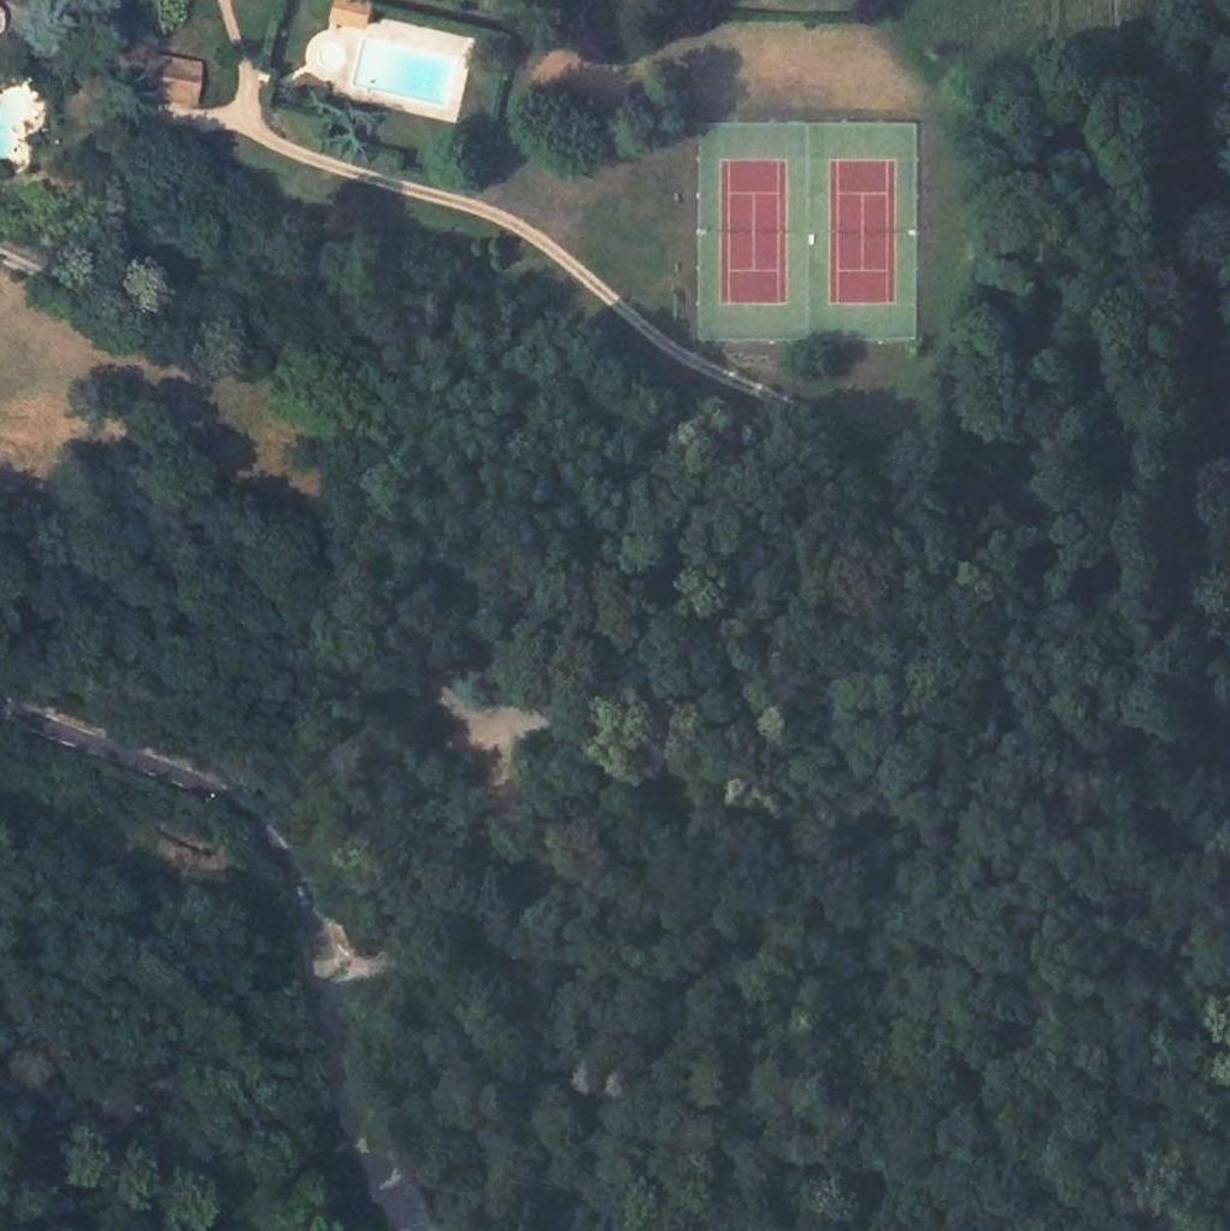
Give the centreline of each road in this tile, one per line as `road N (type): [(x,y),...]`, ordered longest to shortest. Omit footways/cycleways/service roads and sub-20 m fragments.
road 1 (residential): [(325,975),(647,973),(843,1021),(1109,1019),(1160,968),(1179,784),(1181,494),(1203,216),(1201,0)]
road 2 (residential): [(325,975),(306,895),(265,830),(202,782),(0,700)]
road 3 (residential): [(420,1230),(397,1200),(348,1086),(325,975)]

